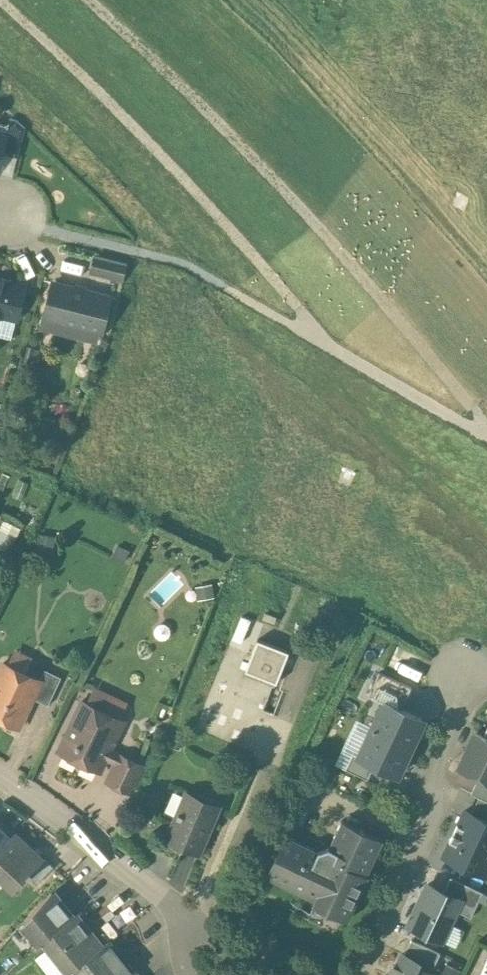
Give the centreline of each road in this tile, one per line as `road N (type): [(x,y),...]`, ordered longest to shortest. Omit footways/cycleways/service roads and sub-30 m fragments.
road 1 (residential): [(356,974),(431,820),(437,799),(429,773),(458,711),(460,680)]
road 2 (residential): [(0,779),(179,917)]

